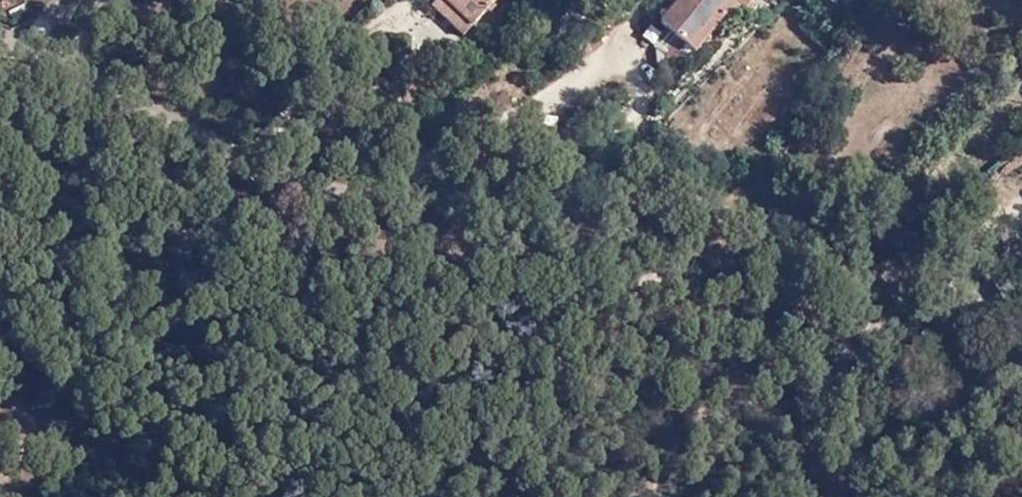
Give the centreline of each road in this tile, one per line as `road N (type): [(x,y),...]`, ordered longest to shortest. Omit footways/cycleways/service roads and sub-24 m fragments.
road 1 (residential): [(856,496),(824,368),(769,270),(666,230),(612,219),(350,228),(287,208),(222,145),(155,108),(0,39)]

